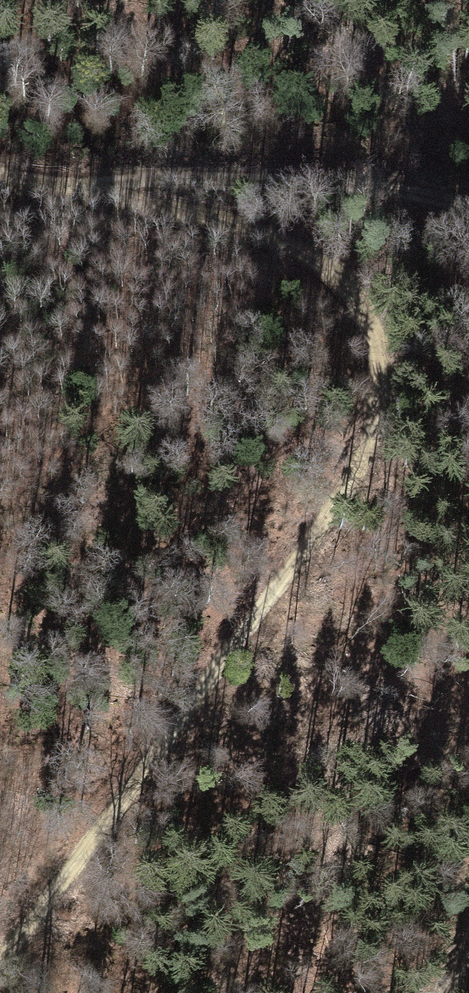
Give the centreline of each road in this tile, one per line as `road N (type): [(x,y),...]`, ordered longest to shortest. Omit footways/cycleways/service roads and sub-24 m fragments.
road 1 (track): [(0,955),(49,903),(355,473),(380,412),(379,339),(336,276),(255,231),(154,201),(0,171)]
road 2 (track): [(468,213),(372,180),(20,173)]

